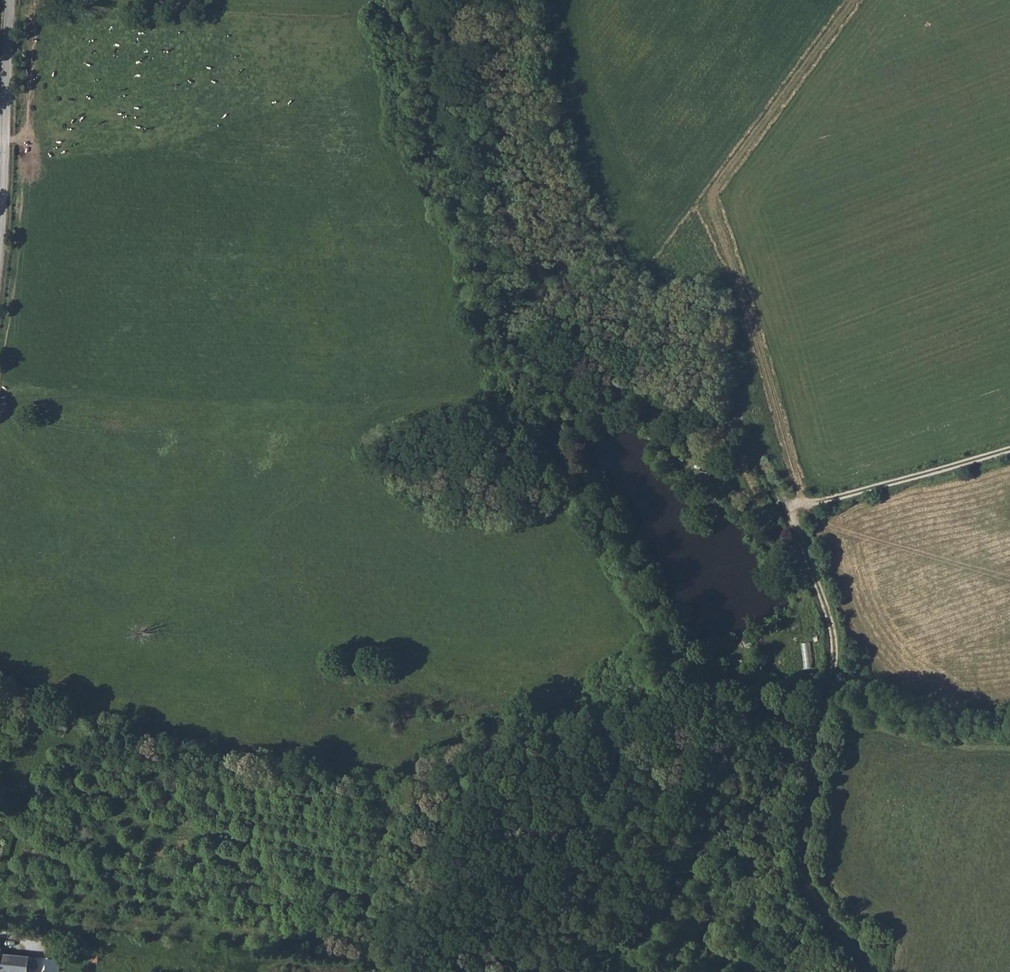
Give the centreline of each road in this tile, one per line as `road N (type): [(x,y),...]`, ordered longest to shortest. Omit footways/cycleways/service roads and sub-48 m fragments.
road 1 (track): [(1009,449),(800,507),(793,517),(836,645),(803,859),(814,902),(864,971)]
road 2 (tertiary): [(0,240),(13,0)]

